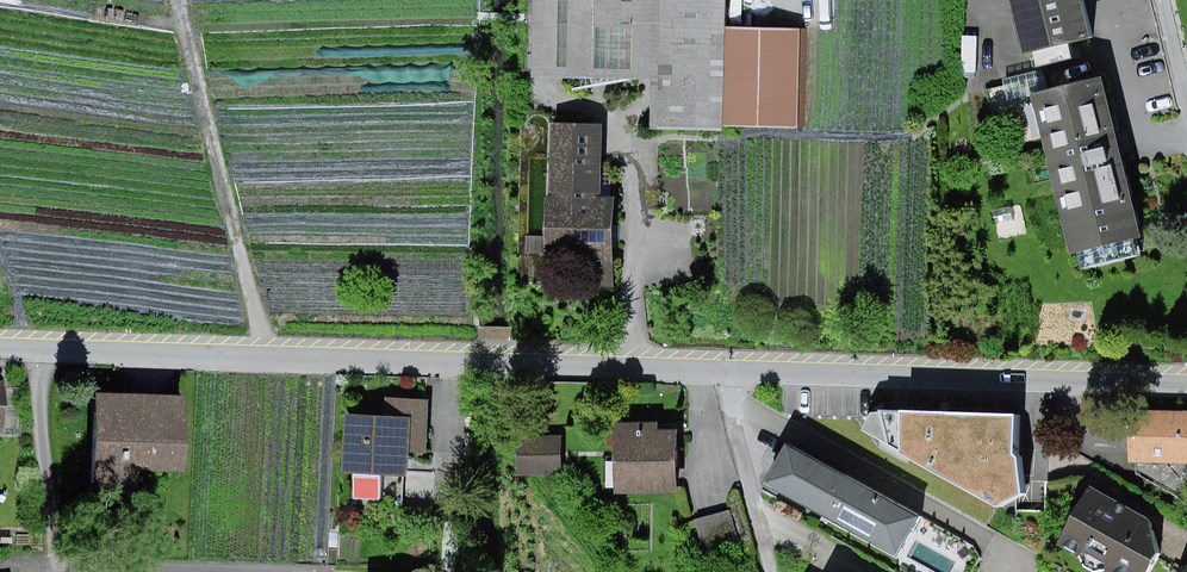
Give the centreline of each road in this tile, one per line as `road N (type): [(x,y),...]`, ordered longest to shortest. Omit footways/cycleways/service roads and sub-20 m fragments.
road 1 (residential): [(1186,384),(0,348)]
road 2 (track): [(175,0),(265,358)]
road 3 (track): [(63,571),(36,349)]

